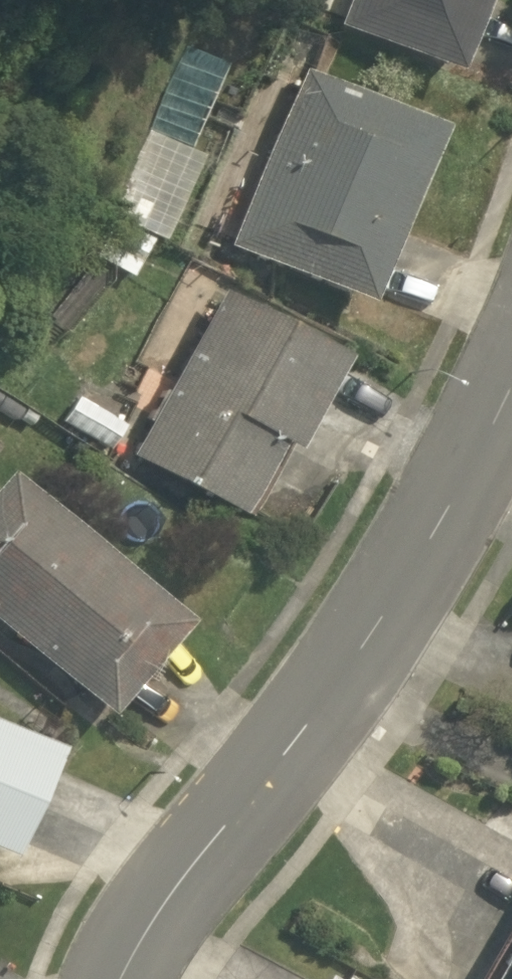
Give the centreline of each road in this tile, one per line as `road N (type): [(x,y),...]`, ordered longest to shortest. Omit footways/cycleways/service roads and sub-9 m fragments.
road 1 (residential): [(511,368),(443,536),(154,917),(120,978)]

